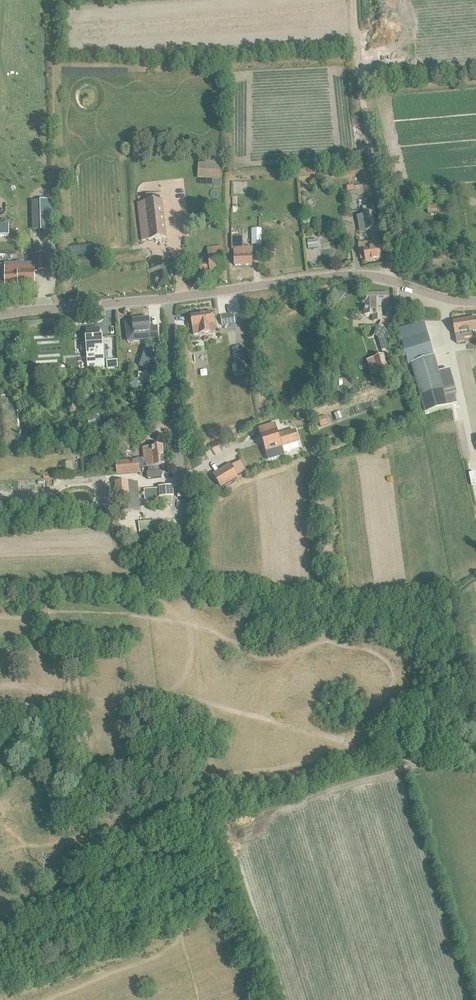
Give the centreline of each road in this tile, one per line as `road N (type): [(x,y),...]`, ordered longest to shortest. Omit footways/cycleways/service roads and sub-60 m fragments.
road 1 (residential): [(0,315),(352,275),(475,302)]
road 2 (track): [(391,281),(353,0)]

